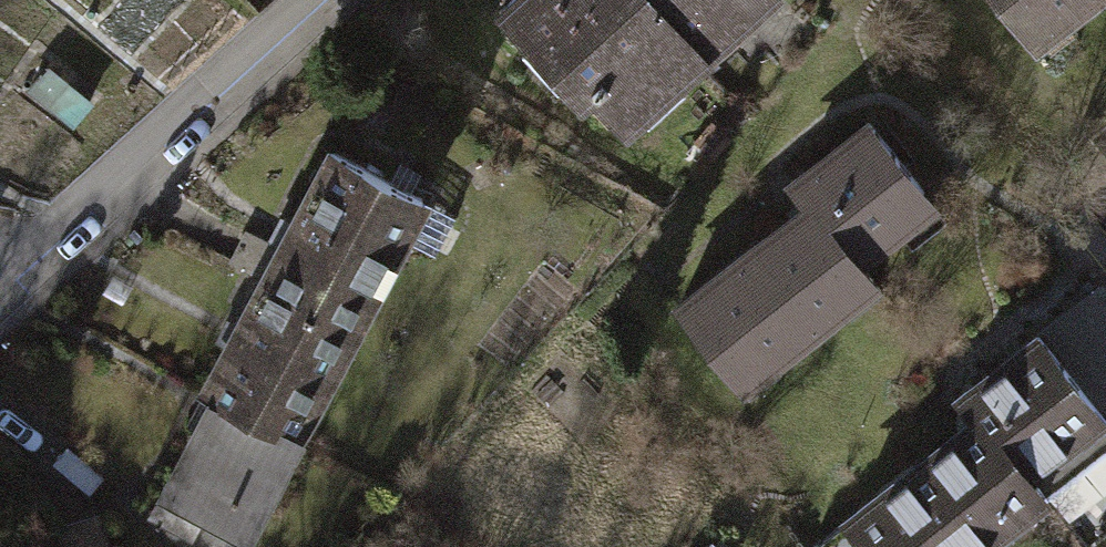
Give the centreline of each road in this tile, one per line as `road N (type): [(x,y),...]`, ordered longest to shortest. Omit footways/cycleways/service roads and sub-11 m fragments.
road 1 (residential): [(307,0),(0,273)]

